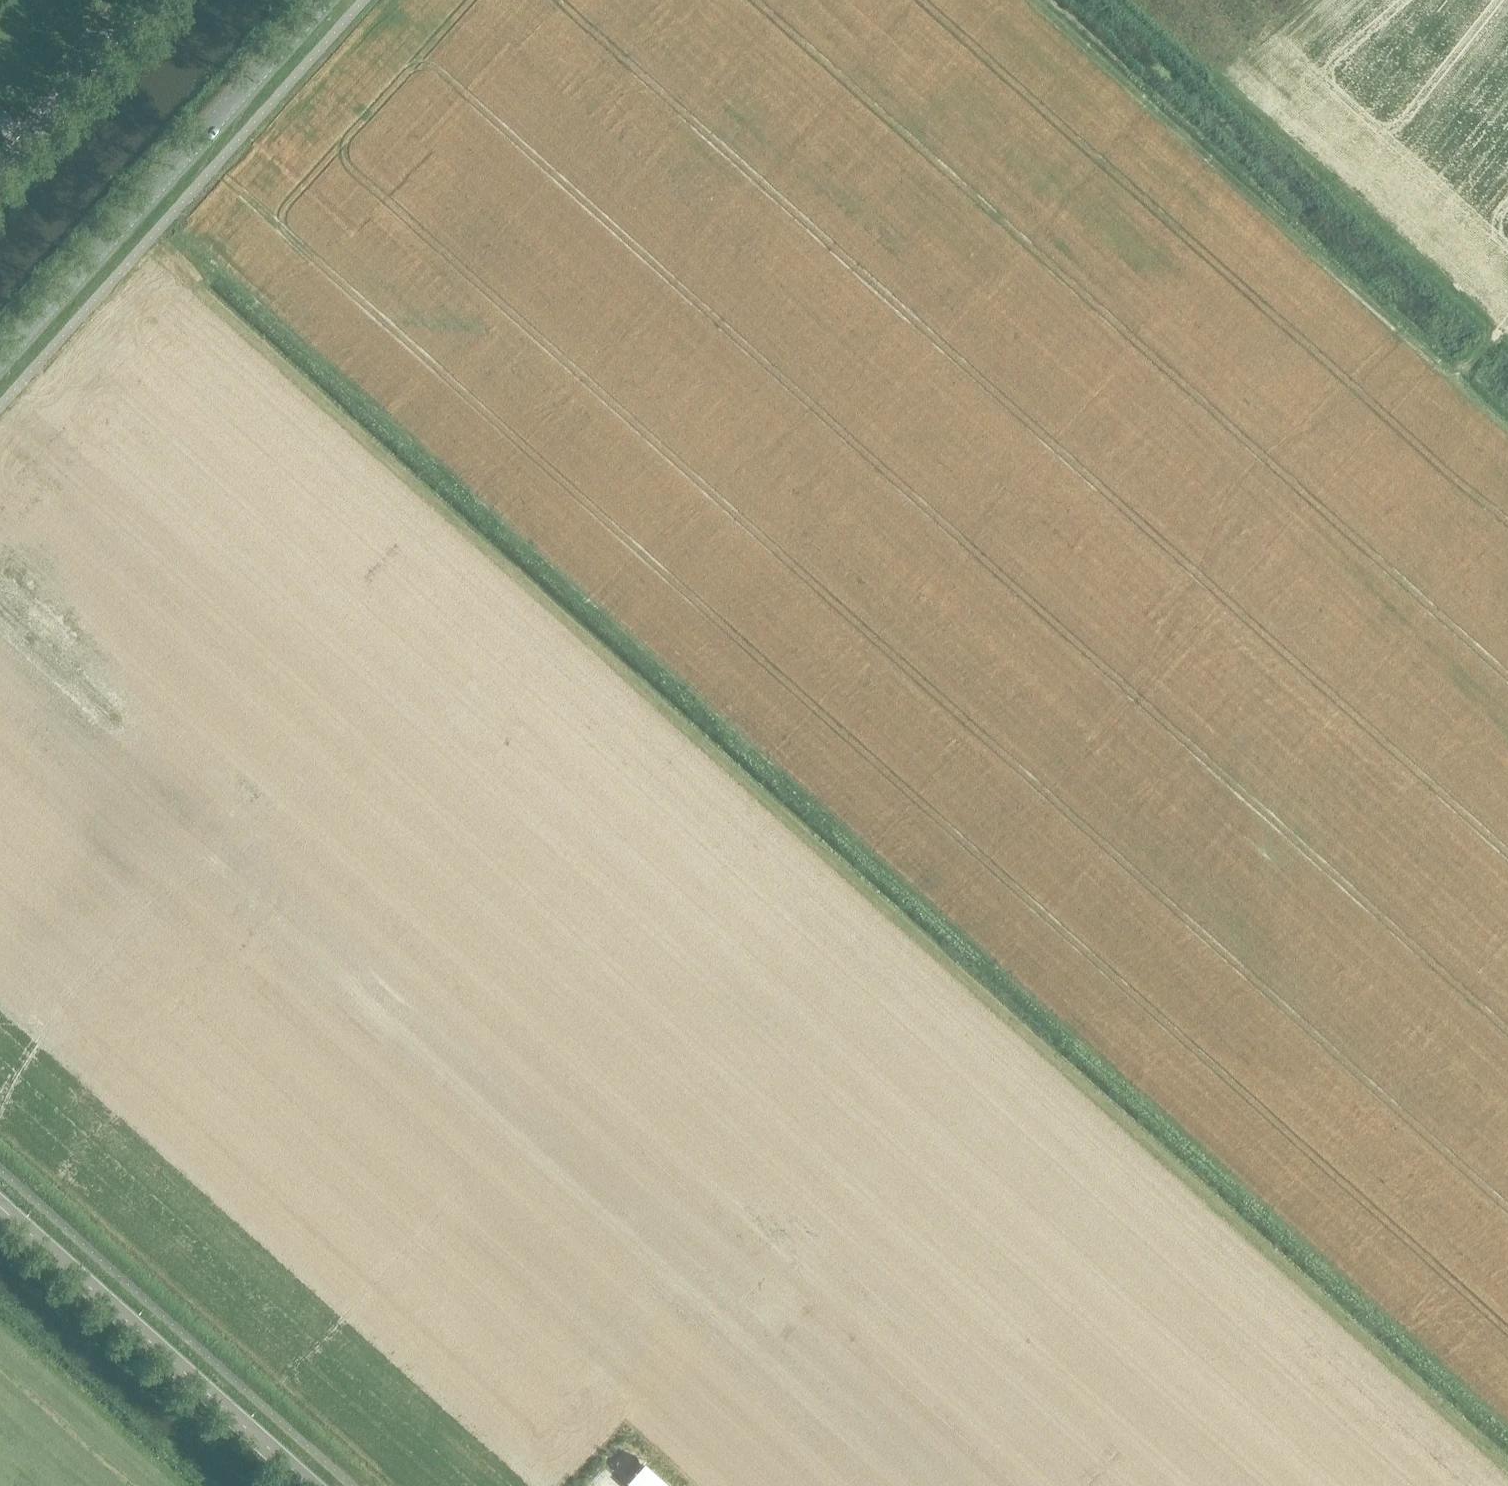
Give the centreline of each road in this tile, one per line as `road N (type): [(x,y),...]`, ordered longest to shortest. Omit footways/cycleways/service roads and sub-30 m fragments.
road 1 (tertiary): [(0,363),(323,0)]
road 2 (unclassified): [(0,1204),(316,1485)]
road 3 (tertiary): [(0,164),(148,0)]
road 4 (track): [(128,1485),(0,1372)]

